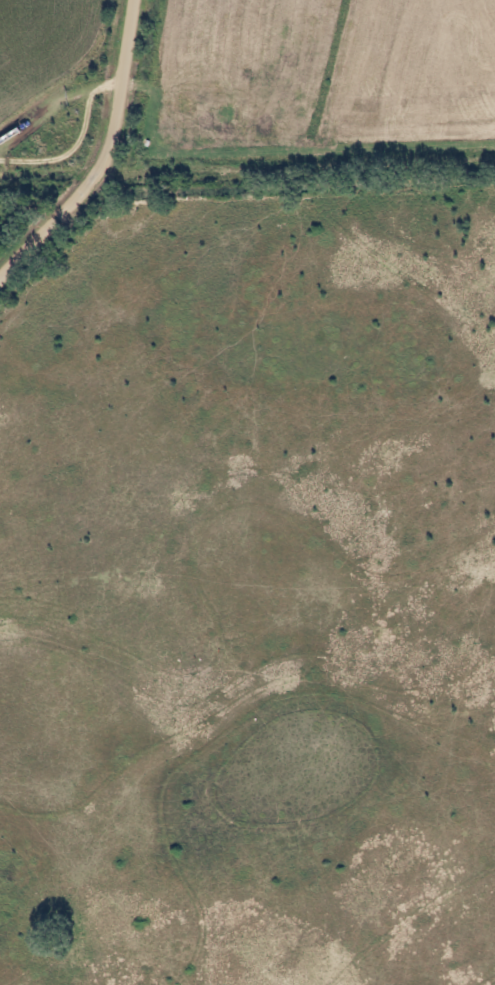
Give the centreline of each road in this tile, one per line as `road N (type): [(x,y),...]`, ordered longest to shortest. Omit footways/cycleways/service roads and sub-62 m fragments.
road 1 (residential): [(0,280),(109,163),(134,0)]

